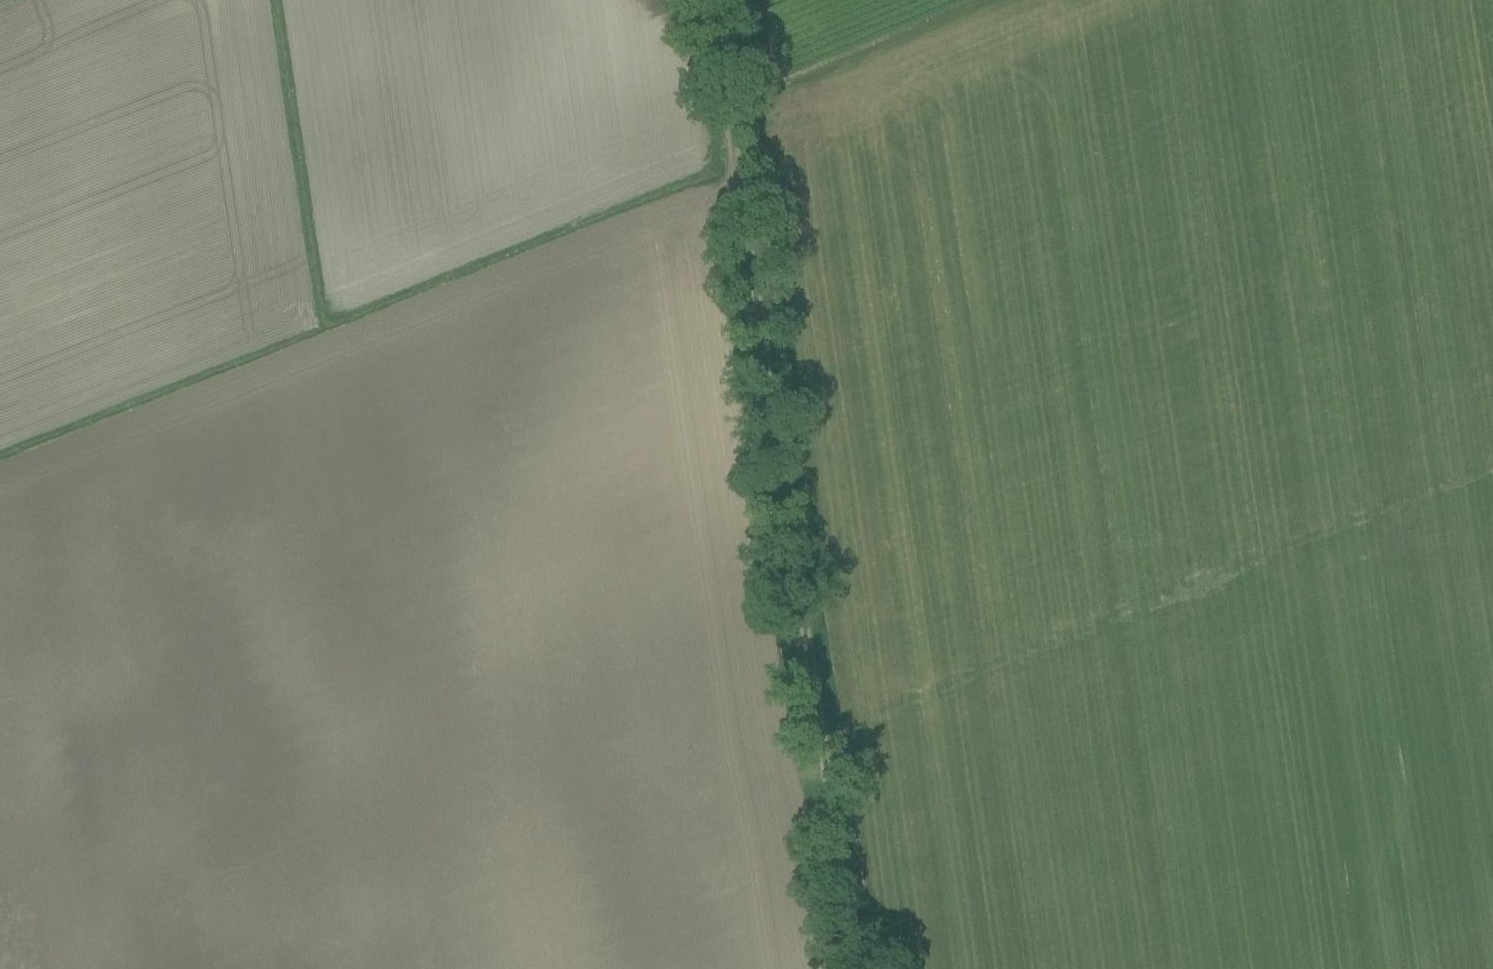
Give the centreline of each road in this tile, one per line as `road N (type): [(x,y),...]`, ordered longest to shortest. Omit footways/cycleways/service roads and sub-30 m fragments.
road 1 (track): [(856,968),(710,0)]

